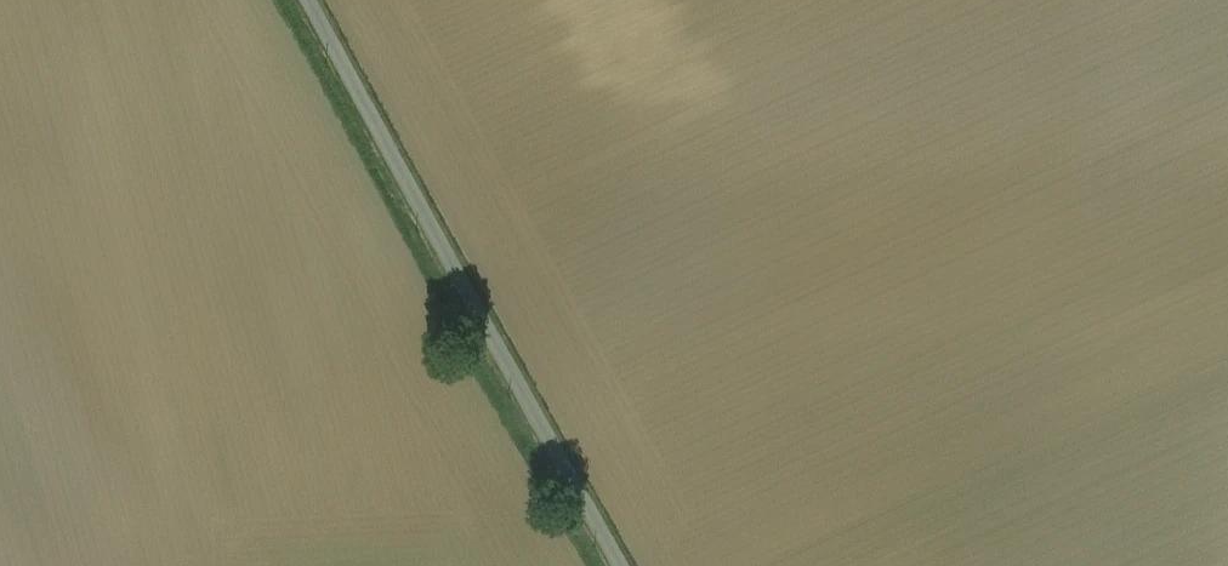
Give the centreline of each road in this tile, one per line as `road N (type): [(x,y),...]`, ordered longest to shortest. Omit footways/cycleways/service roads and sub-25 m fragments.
road 1 (unclassified): [(620,565),(310,0)]

